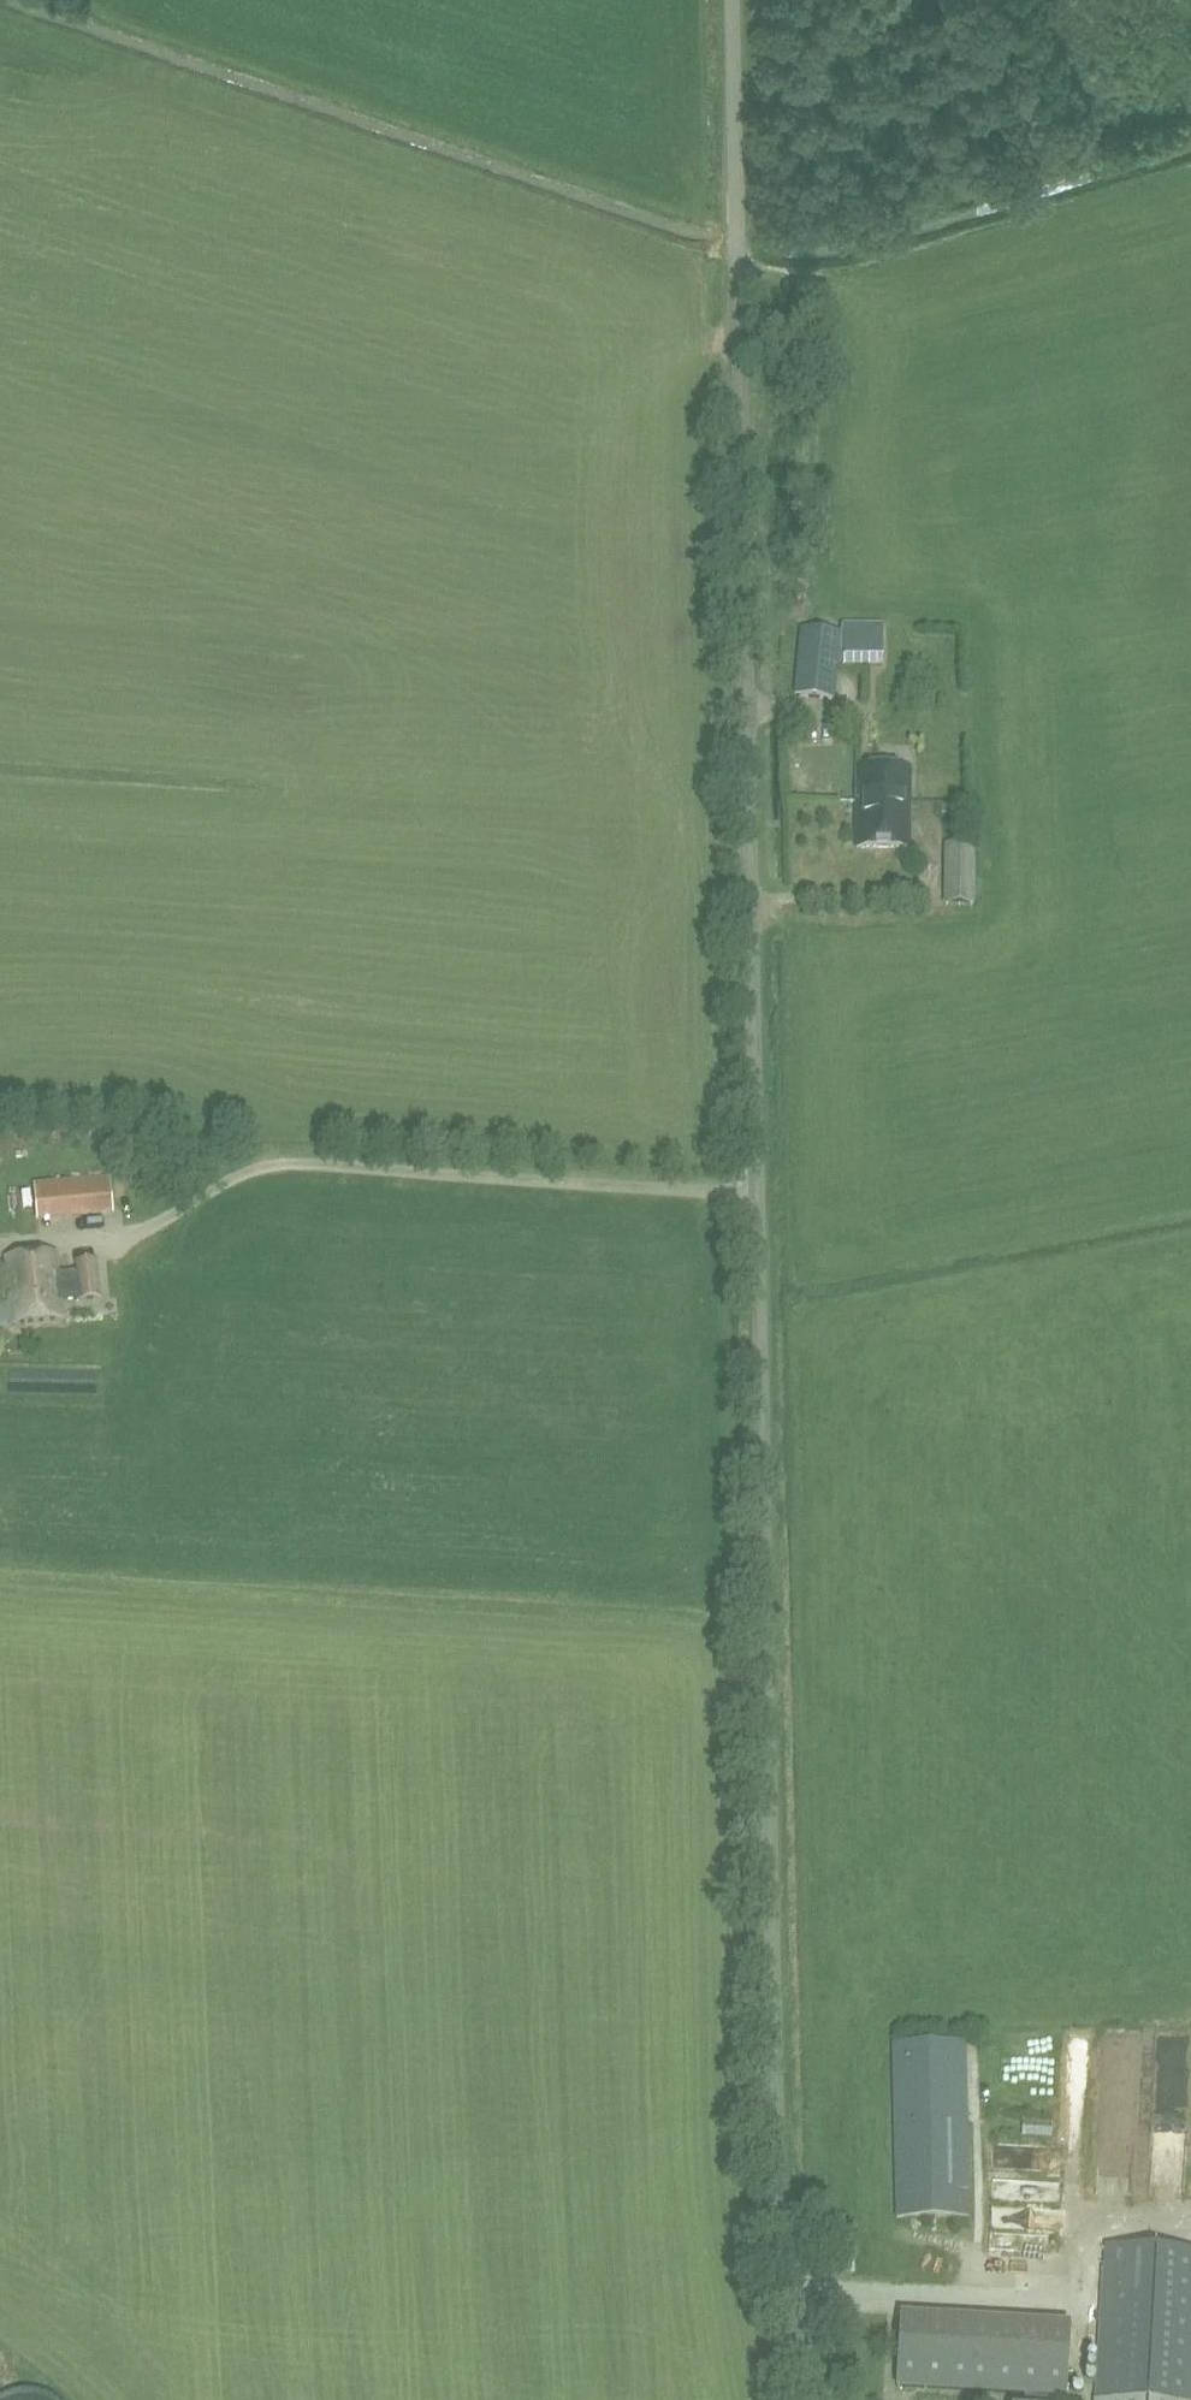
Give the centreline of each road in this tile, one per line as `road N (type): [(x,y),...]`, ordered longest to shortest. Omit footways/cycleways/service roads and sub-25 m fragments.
road 1 (unclassified): [(806,2399),(772,2178),(733,0)]

